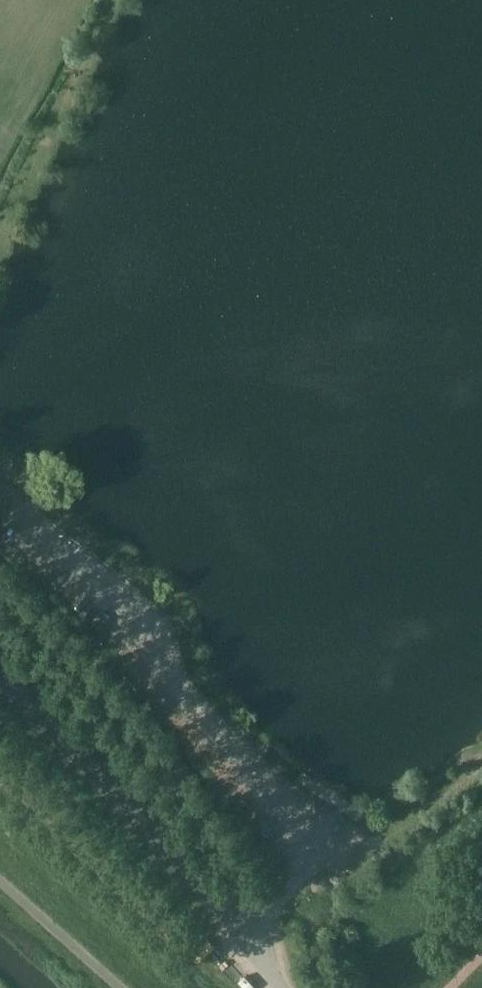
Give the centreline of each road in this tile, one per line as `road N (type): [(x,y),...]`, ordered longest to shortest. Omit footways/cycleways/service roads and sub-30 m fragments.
road 1 (unclassified): [(277,987),(137,820),(0,684)]

